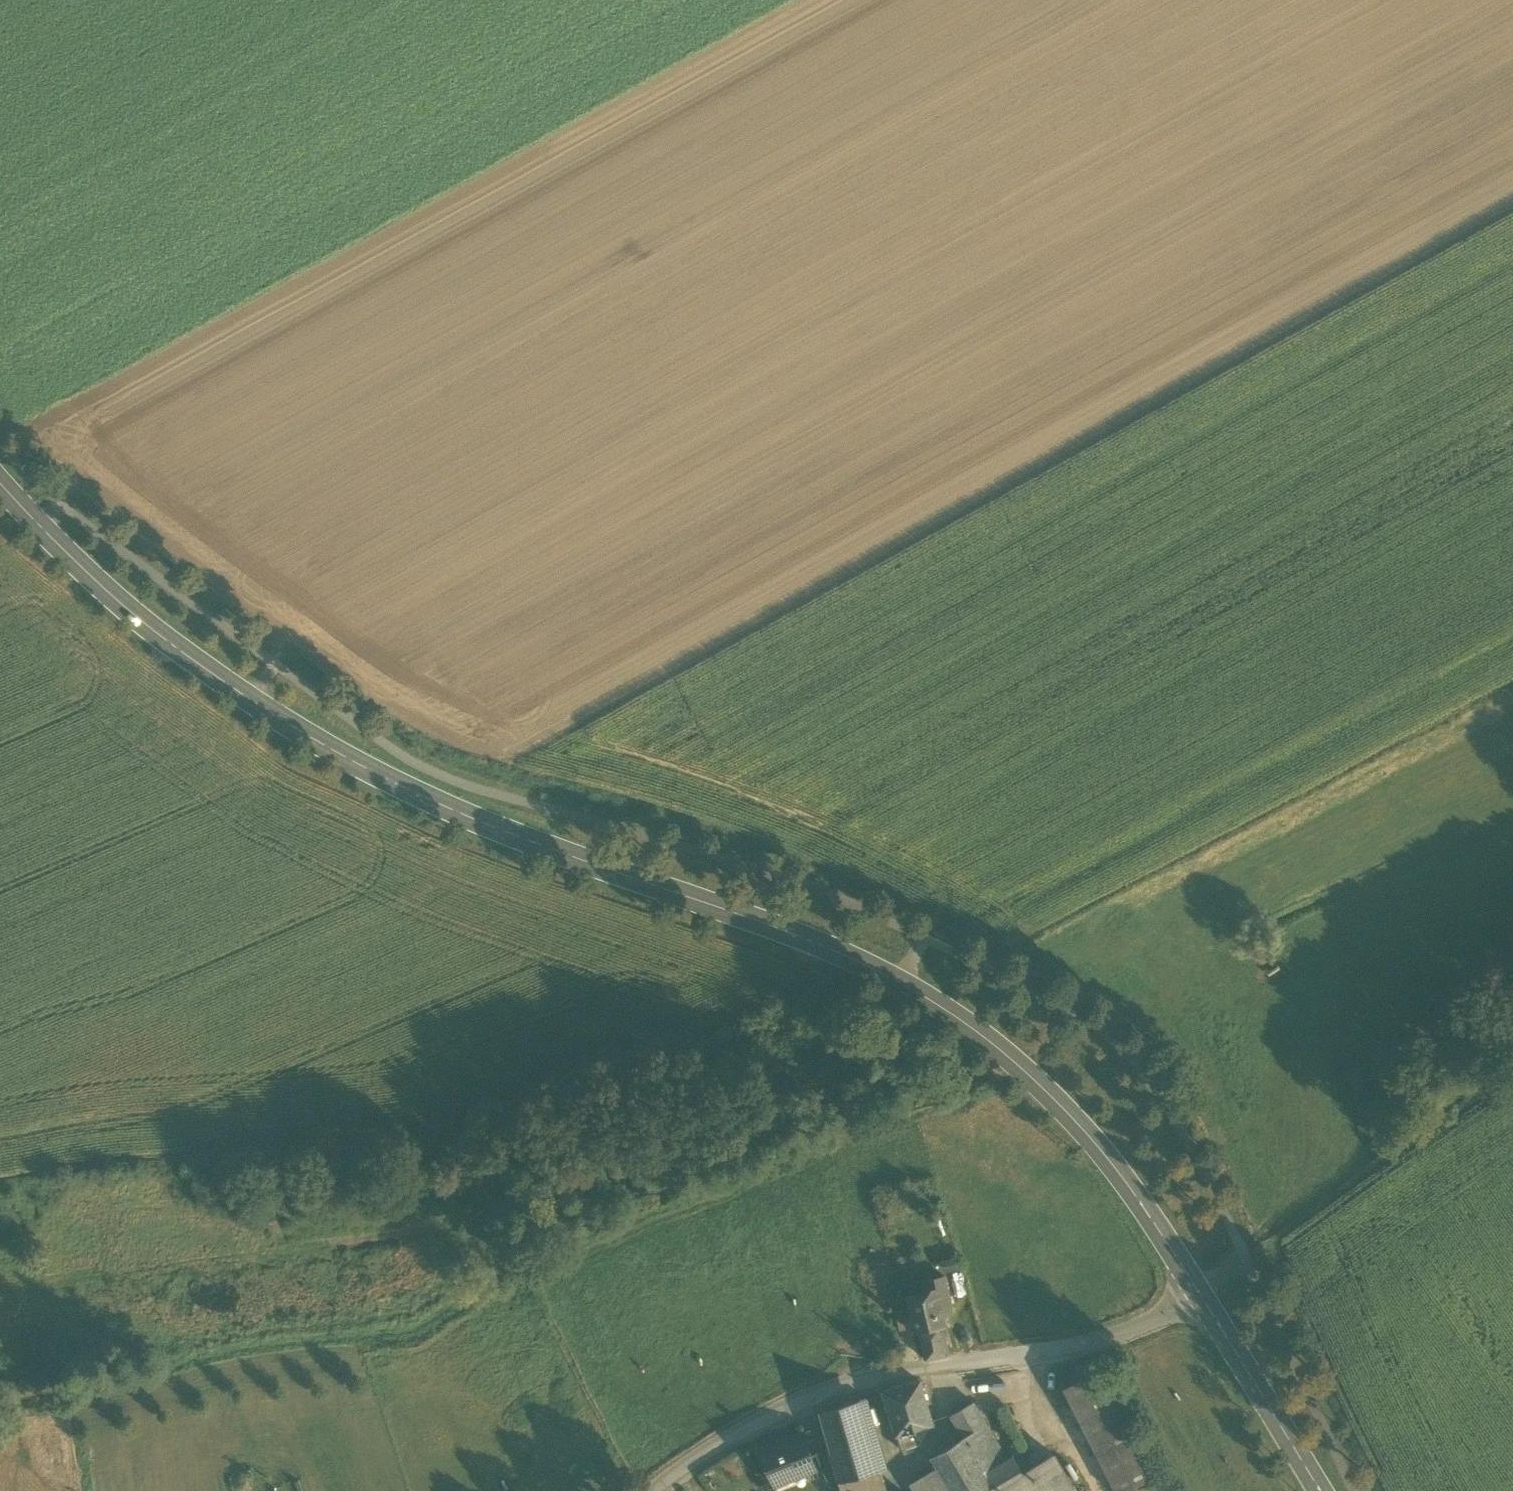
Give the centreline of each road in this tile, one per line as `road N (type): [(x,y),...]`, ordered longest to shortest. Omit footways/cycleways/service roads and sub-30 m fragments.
road 1 (tertiary): [(1199,1294),(1109,1157),(1017,1061),(965,1020),(812,940),(474,819),(362,767),(139,619),(0,482)]
road 2 (residential): [(1199,1294),(1098,1342),(919,1368),(798,1402),(750,1424),(651,1490)]
road 3 (tertiary): [(1320,1490),(1199,1294)]
road 4 (track): [(1296,1082),(1287,1196),(1242,1253)]
road 5 (track): [(254,701),(316,588)]

